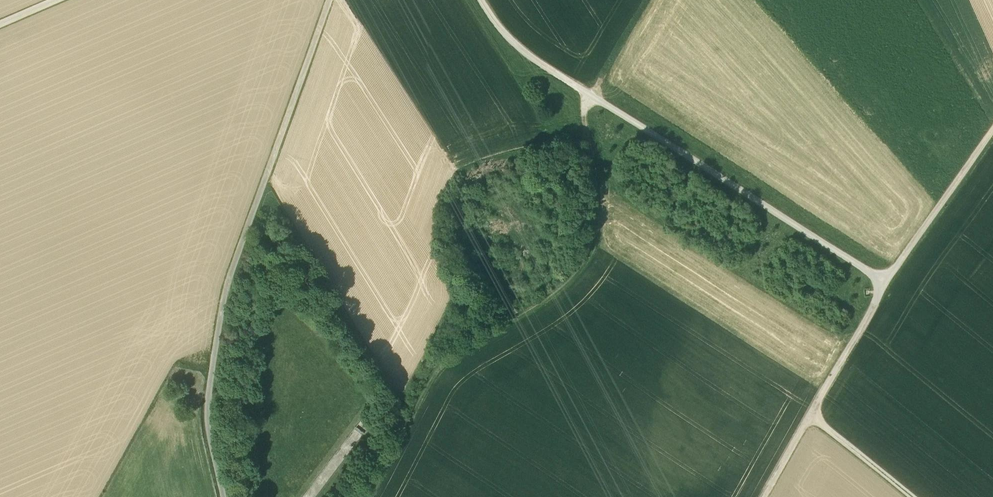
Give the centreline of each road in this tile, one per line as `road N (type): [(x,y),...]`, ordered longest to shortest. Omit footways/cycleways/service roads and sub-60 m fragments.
road 1 (track): [(331,0),(223,302),(205,423),(225,496)]
road 2 (track): [(371,496),(439,368),(561,292),(597,244),(591,96)]
road 3 (track): [(992,134),(886,283),(763,496)]
road 4 (track): [(886,283),(591,96)]
road 5 (track): [(591,96),(518,49),(485,0)]
road 6 (track): [(810,415),(912,496)]

